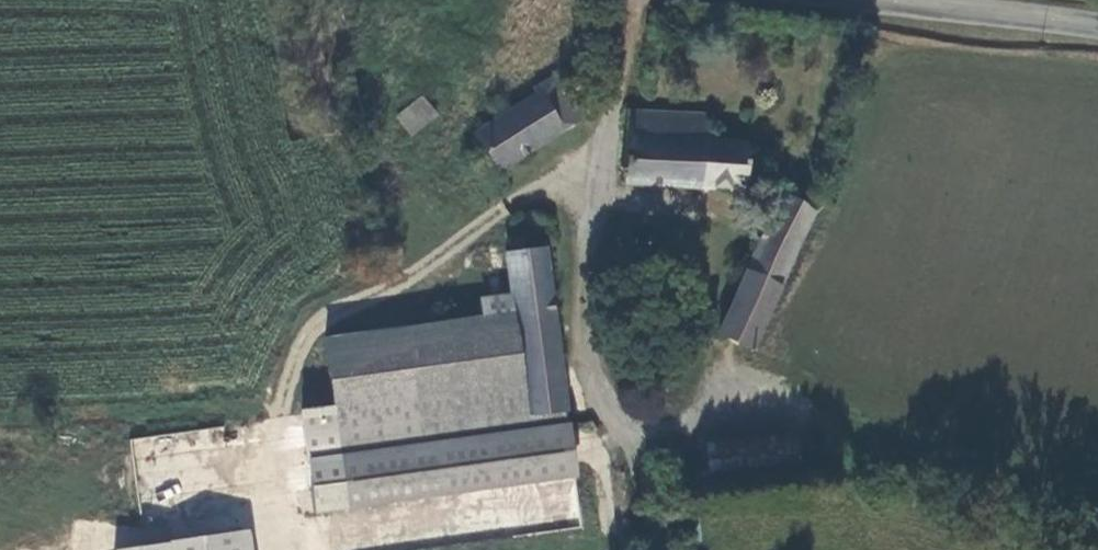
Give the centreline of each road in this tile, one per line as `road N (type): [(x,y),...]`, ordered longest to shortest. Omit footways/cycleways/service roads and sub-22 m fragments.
road 1 (tertiary): [(877,0),(1097,28)]

